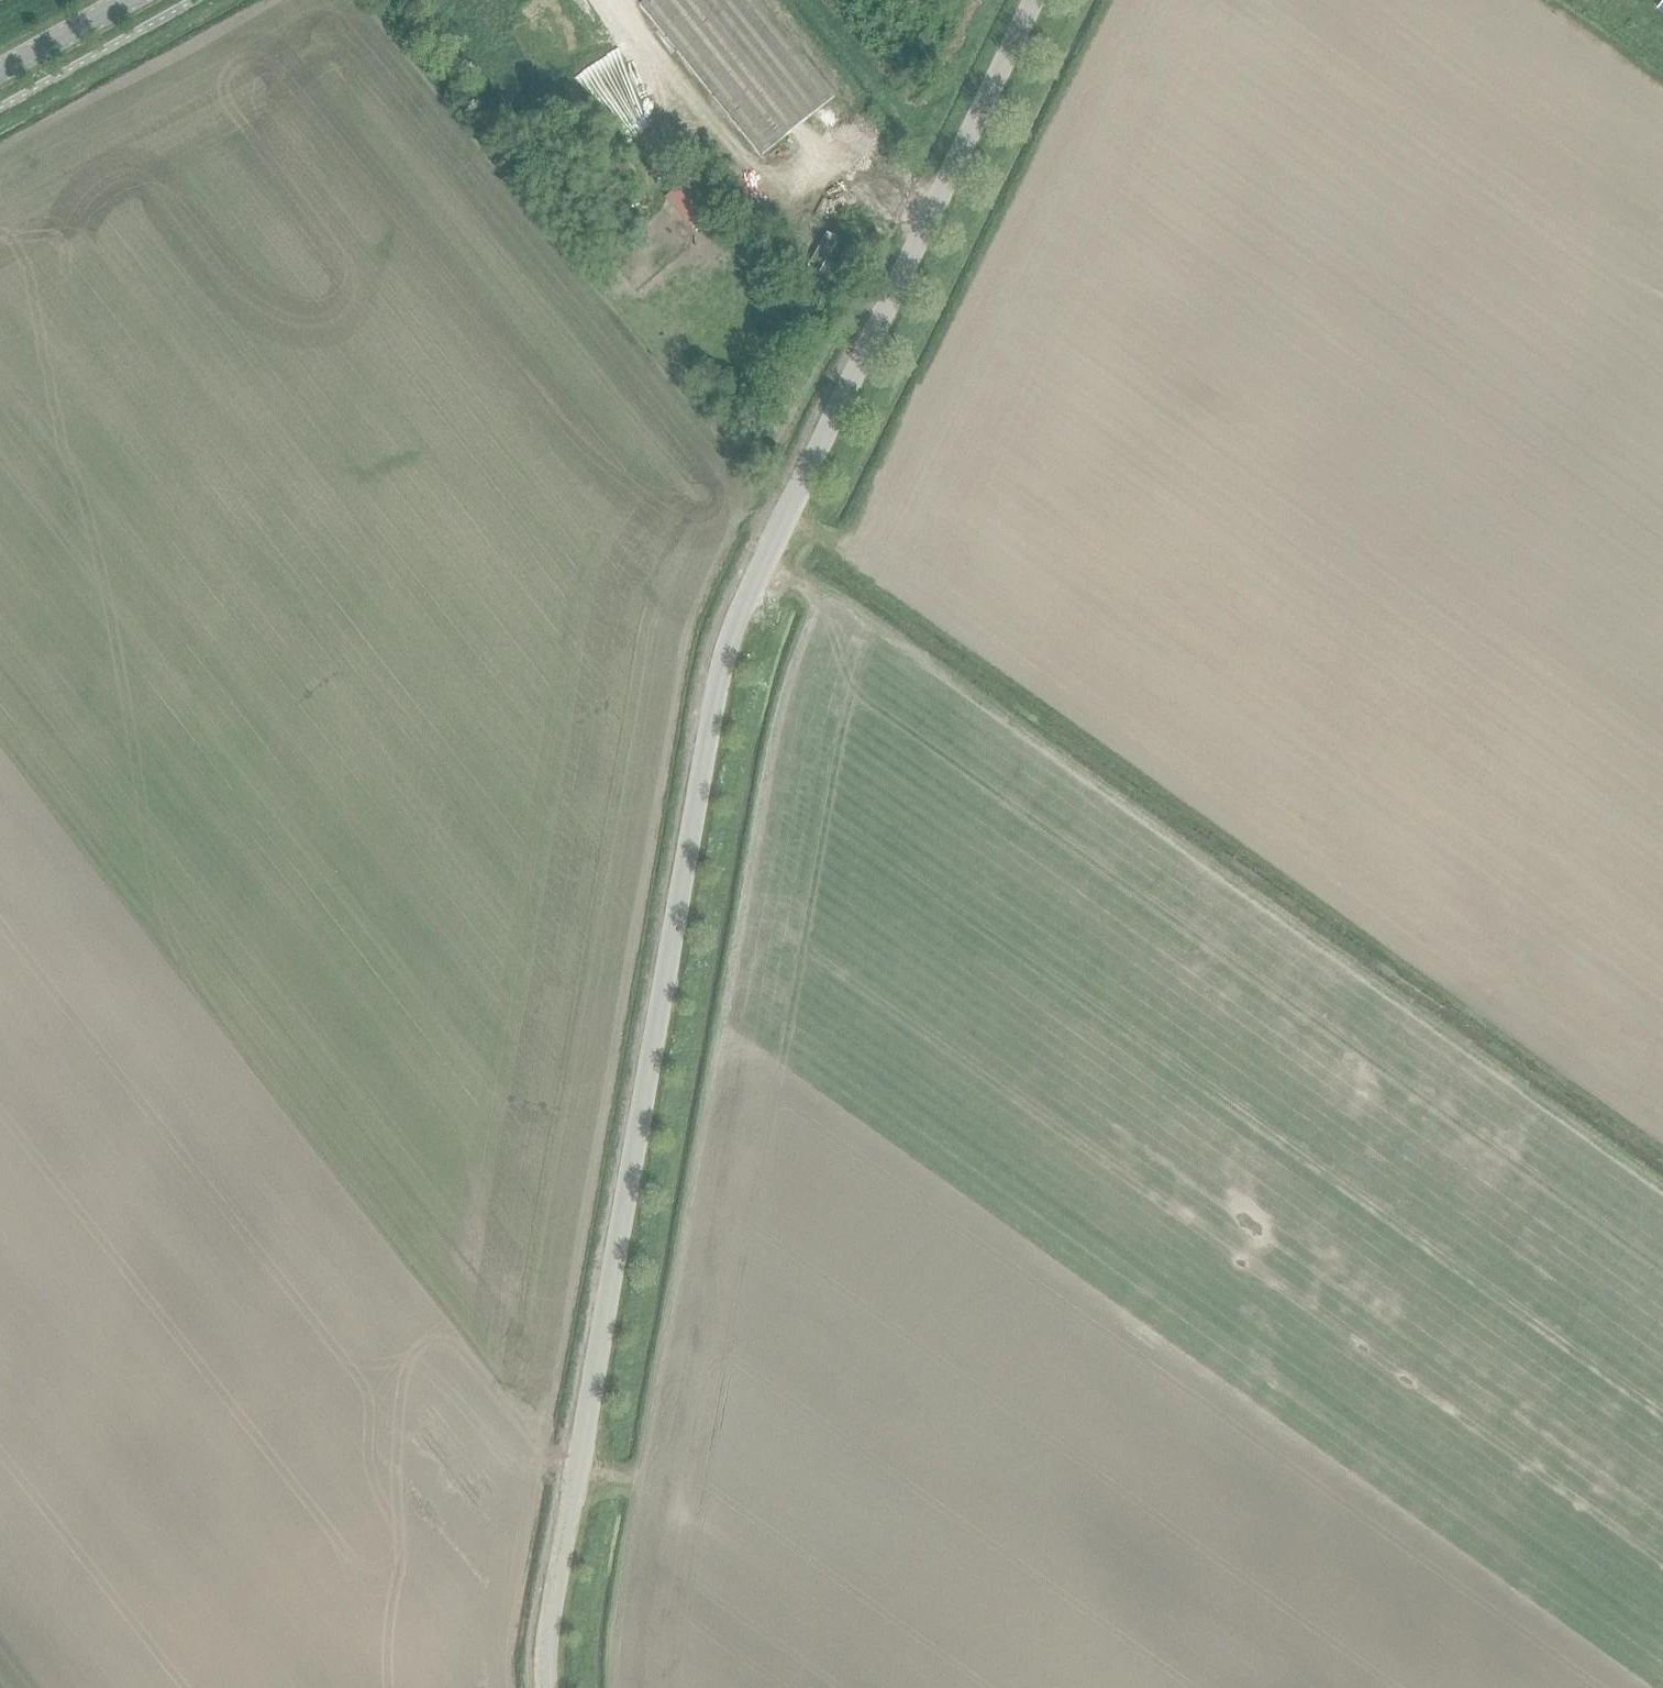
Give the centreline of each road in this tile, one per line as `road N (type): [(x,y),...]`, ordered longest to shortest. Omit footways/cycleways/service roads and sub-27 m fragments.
road 1 (tertiary): [(540,1687),(548,1602),(715,675),(733,620),(1033,0)]
road 2 (secondary): [(0,71),(130,0)]

